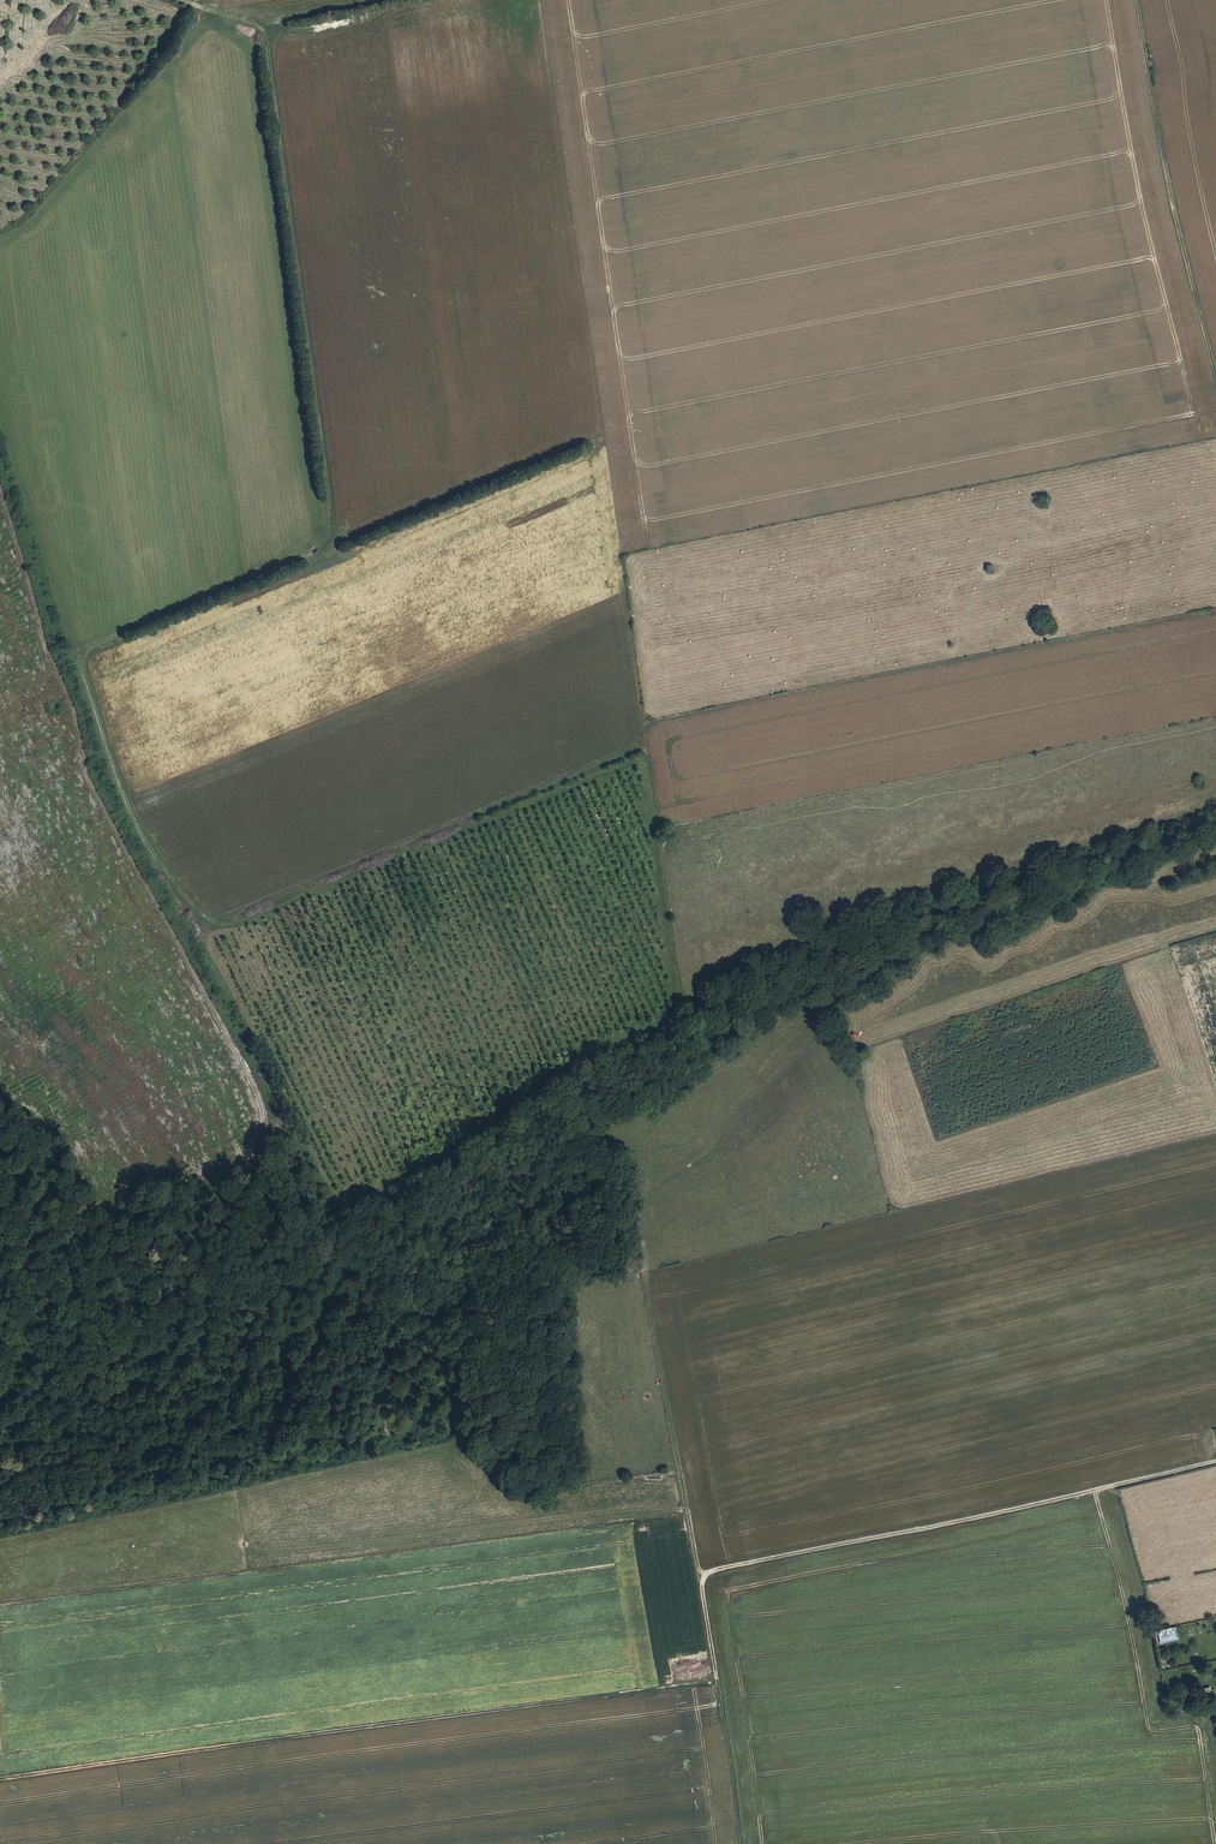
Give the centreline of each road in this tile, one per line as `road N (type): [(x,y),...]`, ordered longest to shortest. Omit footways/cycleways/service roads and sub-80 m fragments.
road 1 (track): [(739,1843),(701,1571),(1215,1461)]
road 2 (track): [(718,1683),(0,1780)]
road 3 (track): [(1136,0),(1215,375)]

